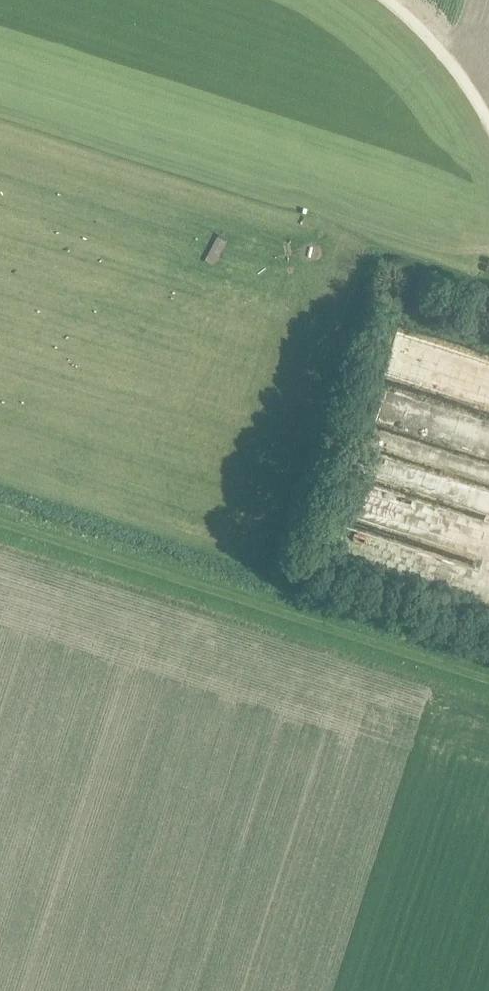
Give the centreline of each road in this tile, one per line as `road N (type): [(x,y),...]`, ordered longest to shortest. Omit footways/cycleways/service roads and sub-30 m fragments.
road 1 (track): [(0,520),(488,677)]

